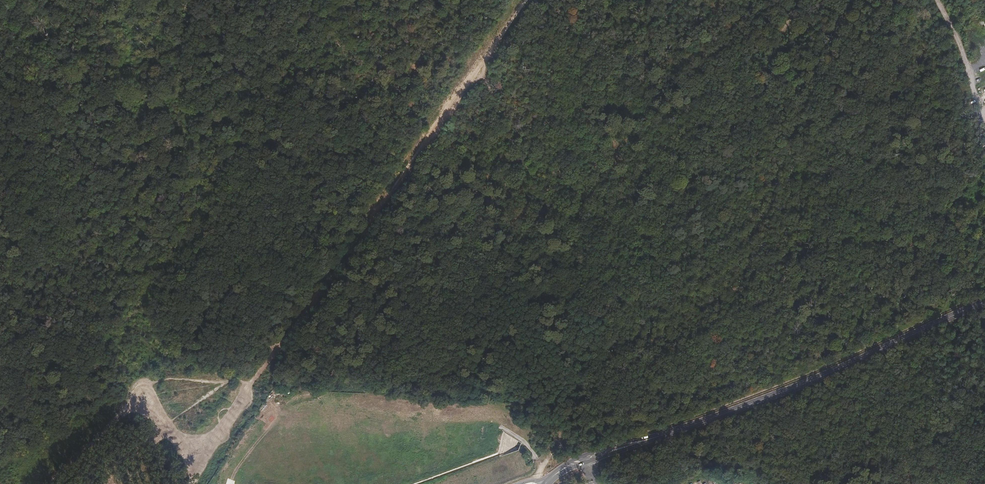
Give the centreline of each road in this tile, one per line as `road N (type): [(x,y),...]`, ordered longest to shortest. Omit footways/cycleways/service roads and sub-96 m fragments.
road 1 (track): [(795,0),(773,44),(675,167),(643,222),(564,468)]
road 2 (secondary): [(545,483),(564,468),(813,379),(984,301)]
road 3 (unclassified): [(984,111),(937,0)]

